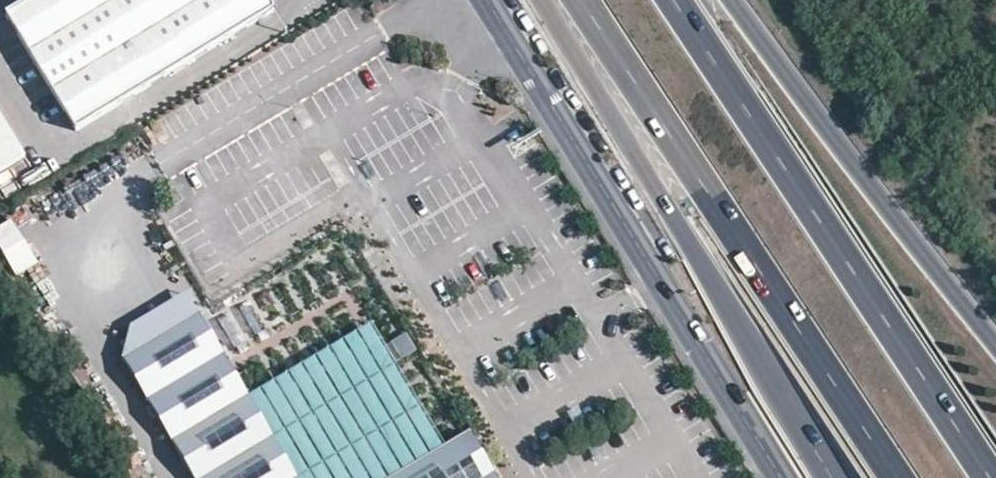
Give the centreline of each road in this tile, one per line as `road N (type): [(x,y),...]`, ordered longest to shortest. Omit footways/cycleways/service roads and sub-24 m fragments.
road 1 (trunk): [(582,0),(900,477)]
road 2 (trunk): [(990,477),(679,0)]
road 3 (tertiary): [(779,477),(484,0)]
road 4 (secondary): [(539,0),(832,477)]
road 5 (secondary): [(995,362),(739,0)]

